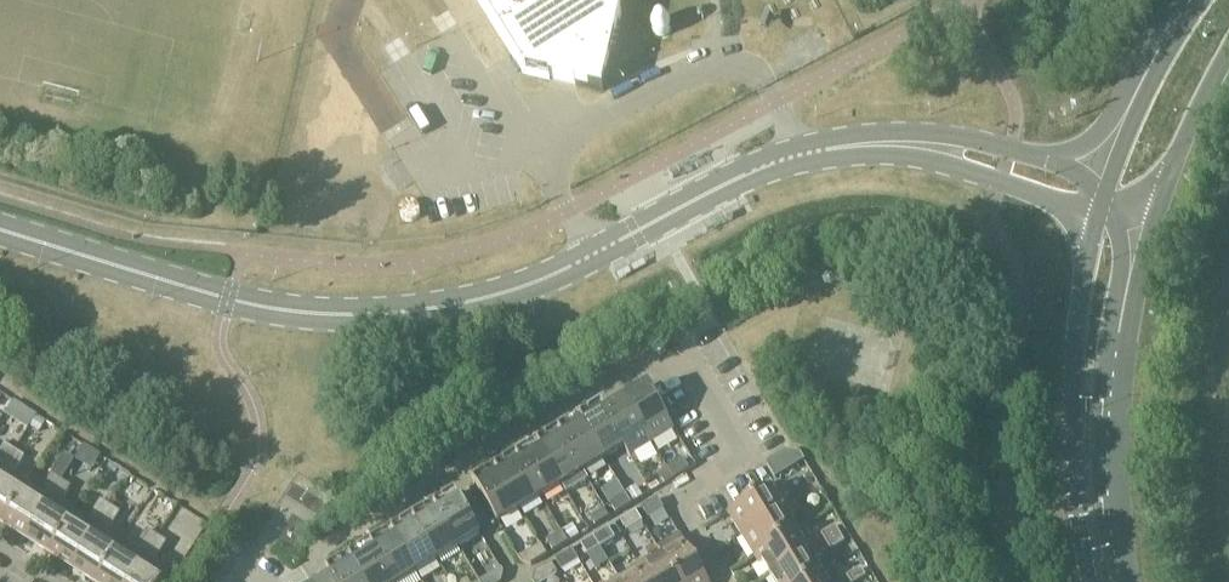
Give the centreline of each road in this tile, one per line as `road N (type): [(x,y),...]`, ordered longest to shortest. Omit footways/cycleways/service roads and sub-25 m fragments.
road 1 (residential): [(0,230),(280,310),(407,311),(501,293),(720,187),(831,148)]
road 2 (residential): [(301,577),(330,547),(453,472),(587,393),(602,394),(681,352)]
road 3 (tertiary): [(1096,216),(1071,370),(1076,493),(1091,581)]
road 4 (tertiary): [(1130,581),(1119,460),(1122,382),(1153,225)]
road 5 (residential): [(831,148),(957,167),(1096,216)]
road 6 (residential): [(1043,157),(967,137),(886,131),(831,148)]
road 7 (tertiary): [(1178,0),(1102,129),(1076,148),(1043,157)]
road 8 (tertiary): [(1201,0),(1154,80),(1106,187)]
road 9 (tertiary): [(1153,225),(1228,51)]

